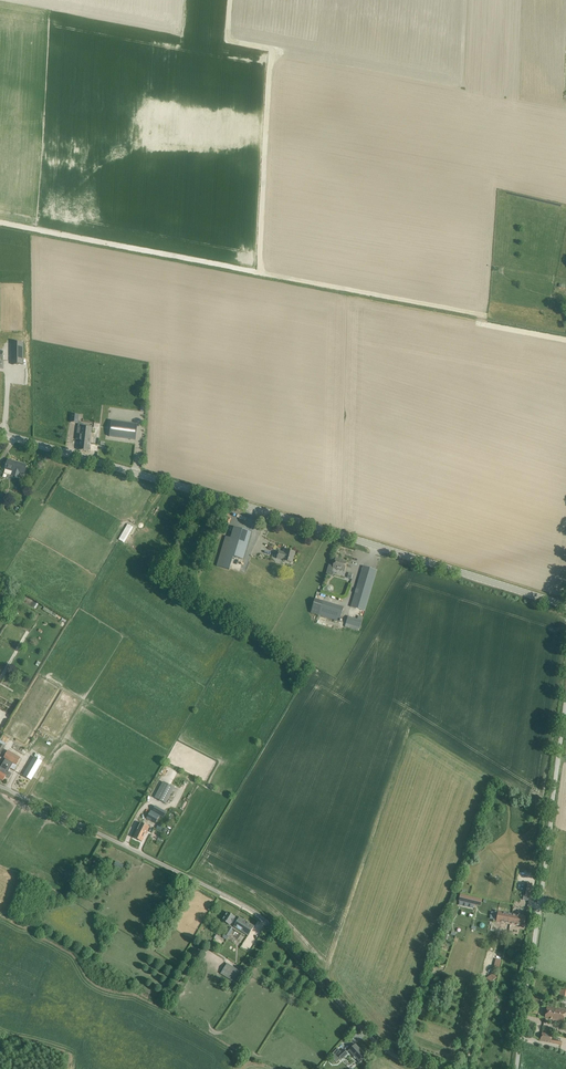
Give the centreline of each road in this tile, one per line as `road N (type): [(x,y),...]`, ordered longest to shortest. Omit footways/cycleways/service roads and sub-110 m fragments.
road 1 (tertiary): [(565,605),(0,435)]
road 2 (track): [(565,340),(482,325),(484,314),(0,223)]
road 3 (unclassified): [(431,1068),(380,1043),(267,921),(234,900),(0,784)]
road 4 (unclassified): [(517,1068),(565,702)]
road 5 (track): [(232,0),(229,40),(273,49),(260,271)]
road 6 (track): [(488,954),(485,995),(461,1068)]

